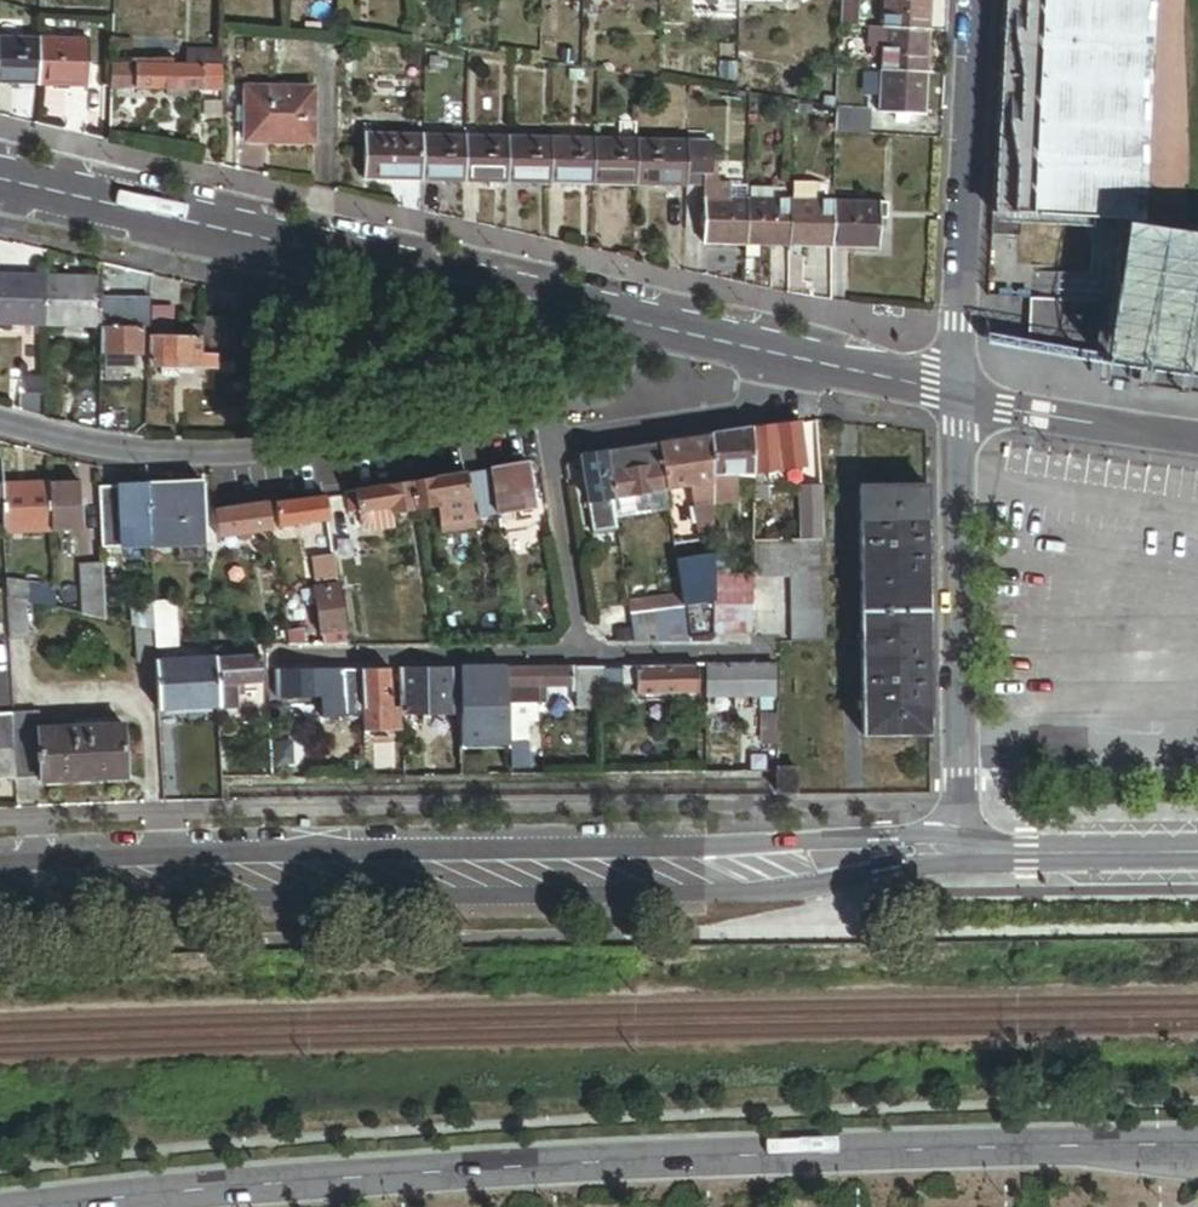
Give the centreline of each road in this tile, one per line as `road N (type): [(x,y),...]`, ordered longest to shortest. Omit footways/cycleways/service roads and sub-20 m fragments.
road 1 (unknown): [(0,915),(784,895),(1005,867),(1197,865)]
road 2 (primary): [(1197,1141),(652,1151),(26,1206)]
road 3 (tertiary): [(961,839),(908,832),(694,847),(0,861)]
road 4 (residential): [(0,426),(156,458),(270,454),(580,399),(603,385),(614,362),(612,320)]
road 5 (residential): [(0,181),(612,320)]
road 6 (residential): [(961,839),(954,393)]
road 7 (residential): [(954,393),(976,0)]
road 8 (residential): [(612,320),(954,393)]
road 9 (residential): [(954,393),(1197,433)]
road 10 (tertiary): [(1197,842),(961,839)]

